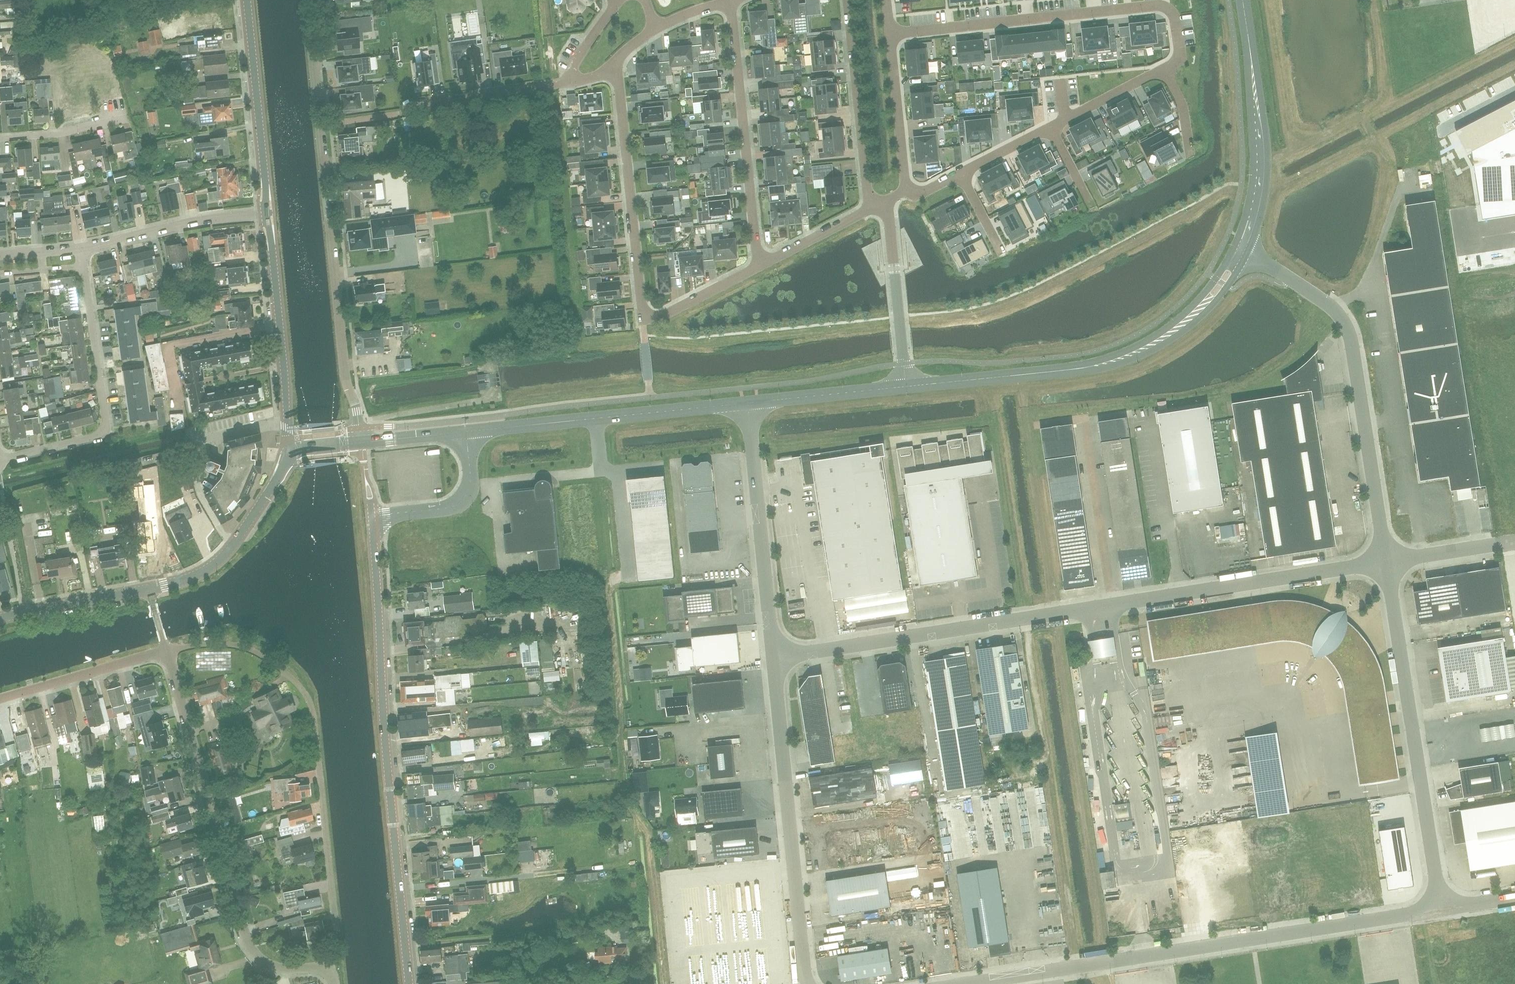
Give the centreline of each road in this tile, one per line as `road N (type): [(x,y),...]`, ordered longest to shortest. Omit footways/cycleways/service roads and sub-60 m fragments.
road 1 (secondary): [(409,983),(372,515),(463,499),(471,480),(466,432)]
road 2 (unclassified): [(775,657),(1385,562)]
road 3 (unclassified): [(957,983),(1441,909)]
road 4 (residential): [(363,443),(342,351),(307,0)]
road 5 (residential): [(166,650),(250,649),(286,673),(311,706),(338,939),(323,971)]
road 6 (residential): [(323,971),(274,968),(253,952),(166,650)]
road 7 (residential): [(616,62),(645,319),(759,269)]
road 8 (unclassified): [(1385,562),(1347,324),(1247,255)]
road 9 (unclassified): [(1441,909),(1385,562)]
road 10 (residential): [(890,33),(1162,6),(1175,18),(1179,52),(1170,68)]
road 11 (unclassified): [(775,657),(803,971),(811,983)]
road 12 (residential): [(0,462),(111,432),(84,248)]
road 13 (secondary): [(749,404),(466,432)]
road 14 (residential): [(731,3),(759,269)]
road 15 (unclassified): [(749,404),(775,657)]
road 16 (tertiary): [(292,452),(266,213)]
road 17 (secondary): [(1062,370),(1120,364),(1172,340),(1213,305),(1247,255)]
road 18 (secondary): [(1235,249),(1209,289),(1158,336),(1062,370)]
road 19 (tertiary): [(266,213),(247,0)]
road 20 (secondary): [(1247,255),(1267,167),(1250,46)]
road 21 (residential): [(869,210),(849,0)]
road 22 (tertiary): [(148,589),(216,564),(292,452)]
road 23 (secondary): [(1250,46),(1251,185),(1235,249)]
road 24 (residential): [(908,387),(887,200)]
road 25 (residential): [(84,248),(266,213)]
road 26 (residential): [(0,699),(166,650)]
road 27 (secondary): [(908,387),(749,404)]
road 28 (residential): [(569,80),(412,104)]
road 29 (residential): [(907,190),(890,33)]
road 30 (secondary): [(1062,370),(908,387)]
road 31 (tertiary): [(0,619),(148,589)]
road 32 (residential): [(1170,68),(1052,127)]
road 33 (unclassified): [(1385,562),(1514,542)]
road 34 (residential): [(759,269),(869,210)]

